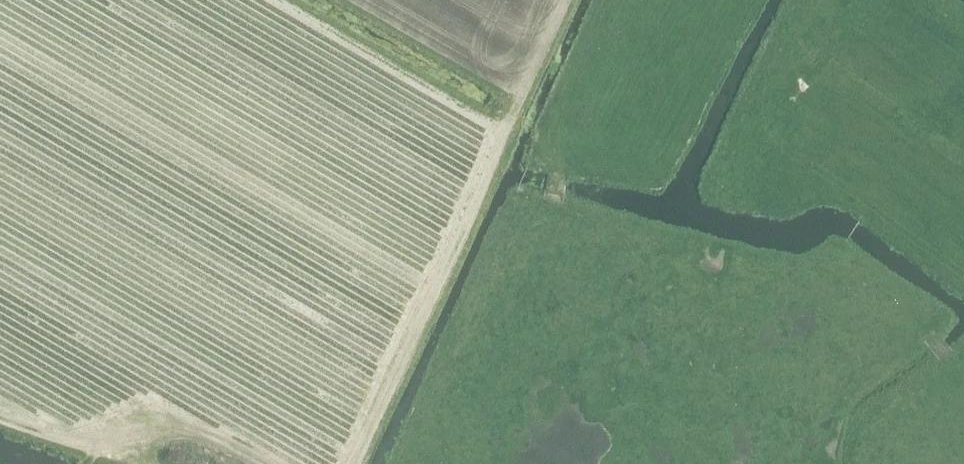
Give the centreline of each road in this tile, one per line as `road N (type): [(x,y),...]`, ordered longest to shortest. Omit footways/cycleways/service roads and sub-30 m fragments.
road 1 (track): [(693,463),(715,407),(785,347),(934,167),(924,77)]

